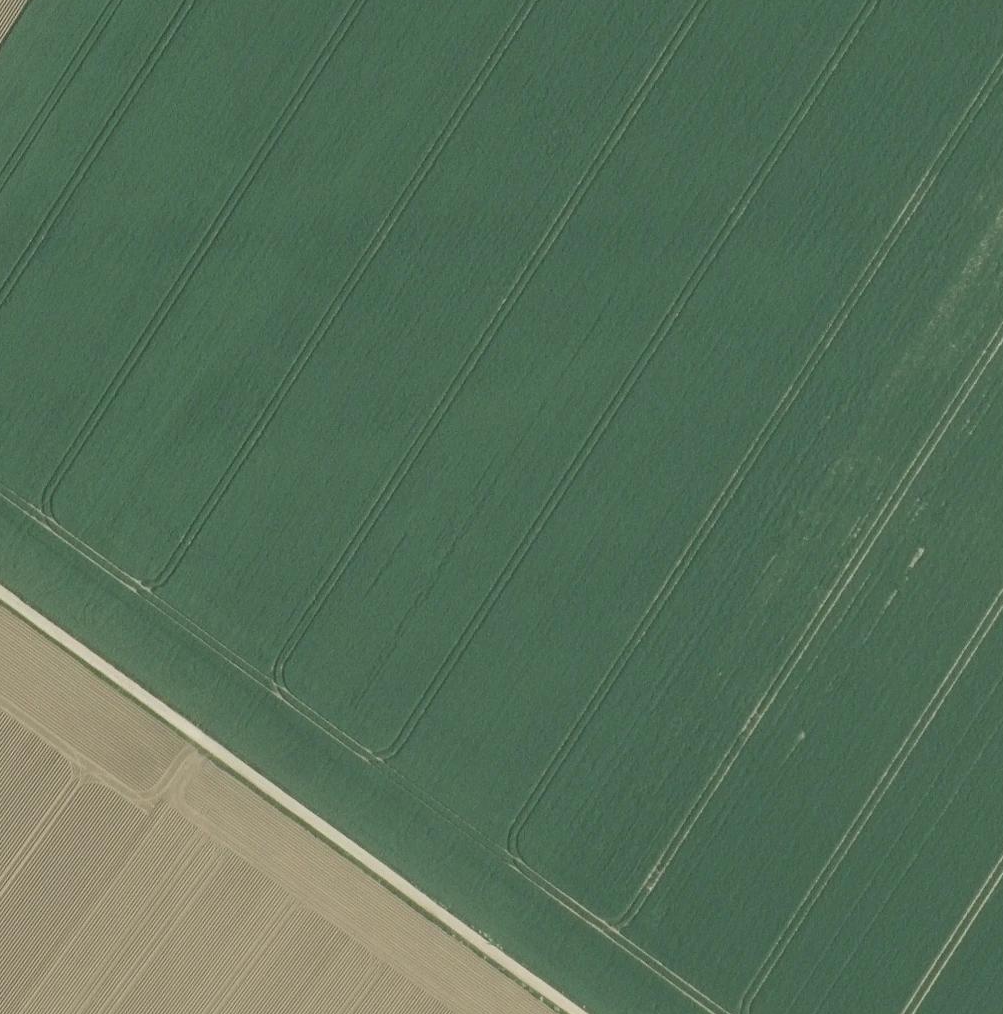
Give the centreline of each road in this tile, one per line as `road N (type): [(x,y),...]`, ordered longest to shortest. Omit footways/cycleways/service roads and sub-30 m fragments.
road 1 (unclassified): [(0,592),(578,1013)]

